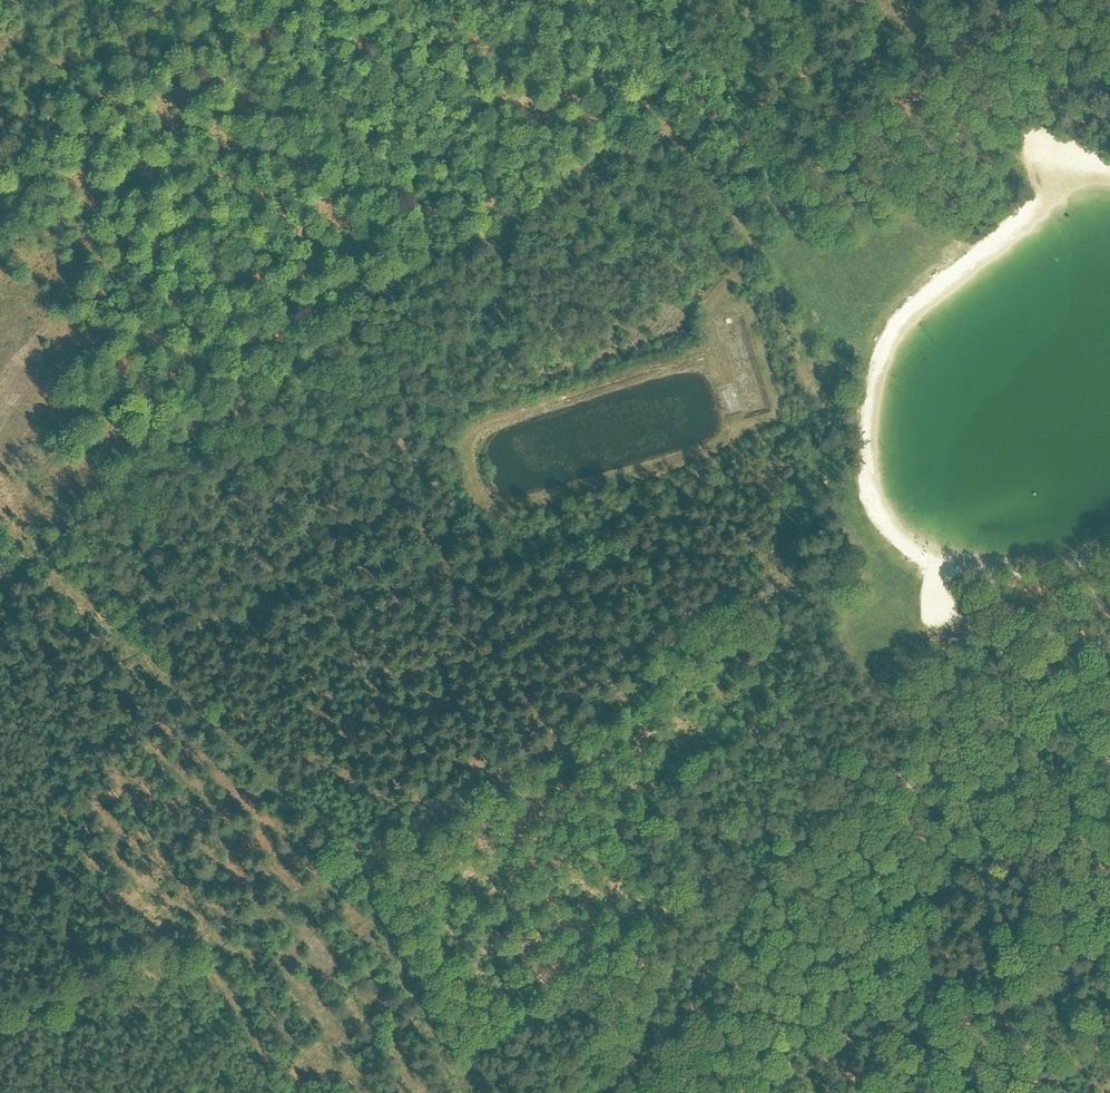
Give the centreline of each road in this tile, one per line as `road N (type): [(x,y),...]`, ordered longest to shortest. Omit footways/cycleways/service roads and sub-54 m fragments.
road 1 (track): [(0,161),(262,0)]
road 2 (track): [(1109,644),(1059,639),(1048,642),(1045,655),(1109,755)]

